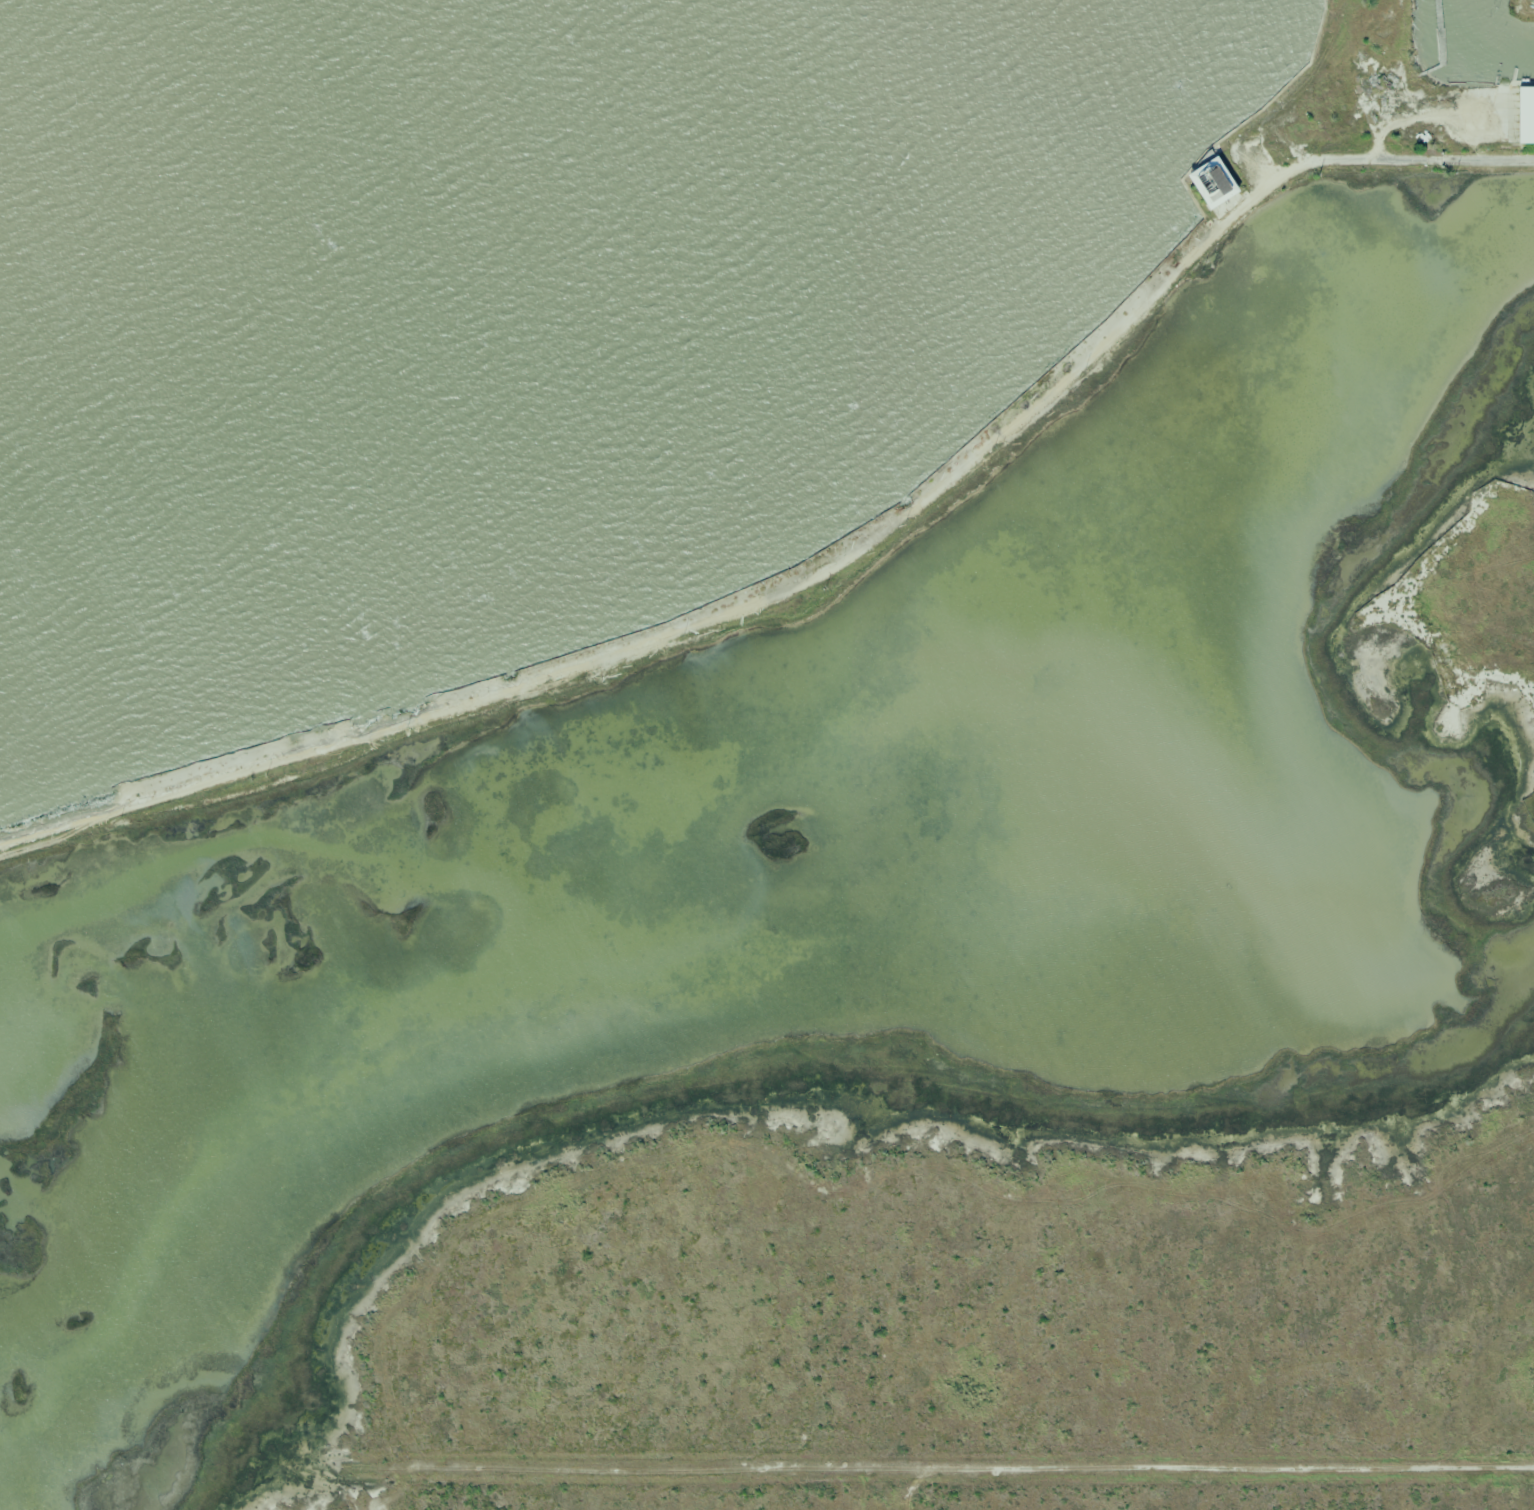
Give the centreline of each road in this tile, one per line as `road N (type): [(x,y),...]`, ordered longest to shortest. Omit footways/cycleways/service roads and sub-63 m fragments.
road 1 (residential): [(1533,161),(1296,165),(1229,213),(1002,431),(848,555),(750,603),(610,651),(0,838)]

